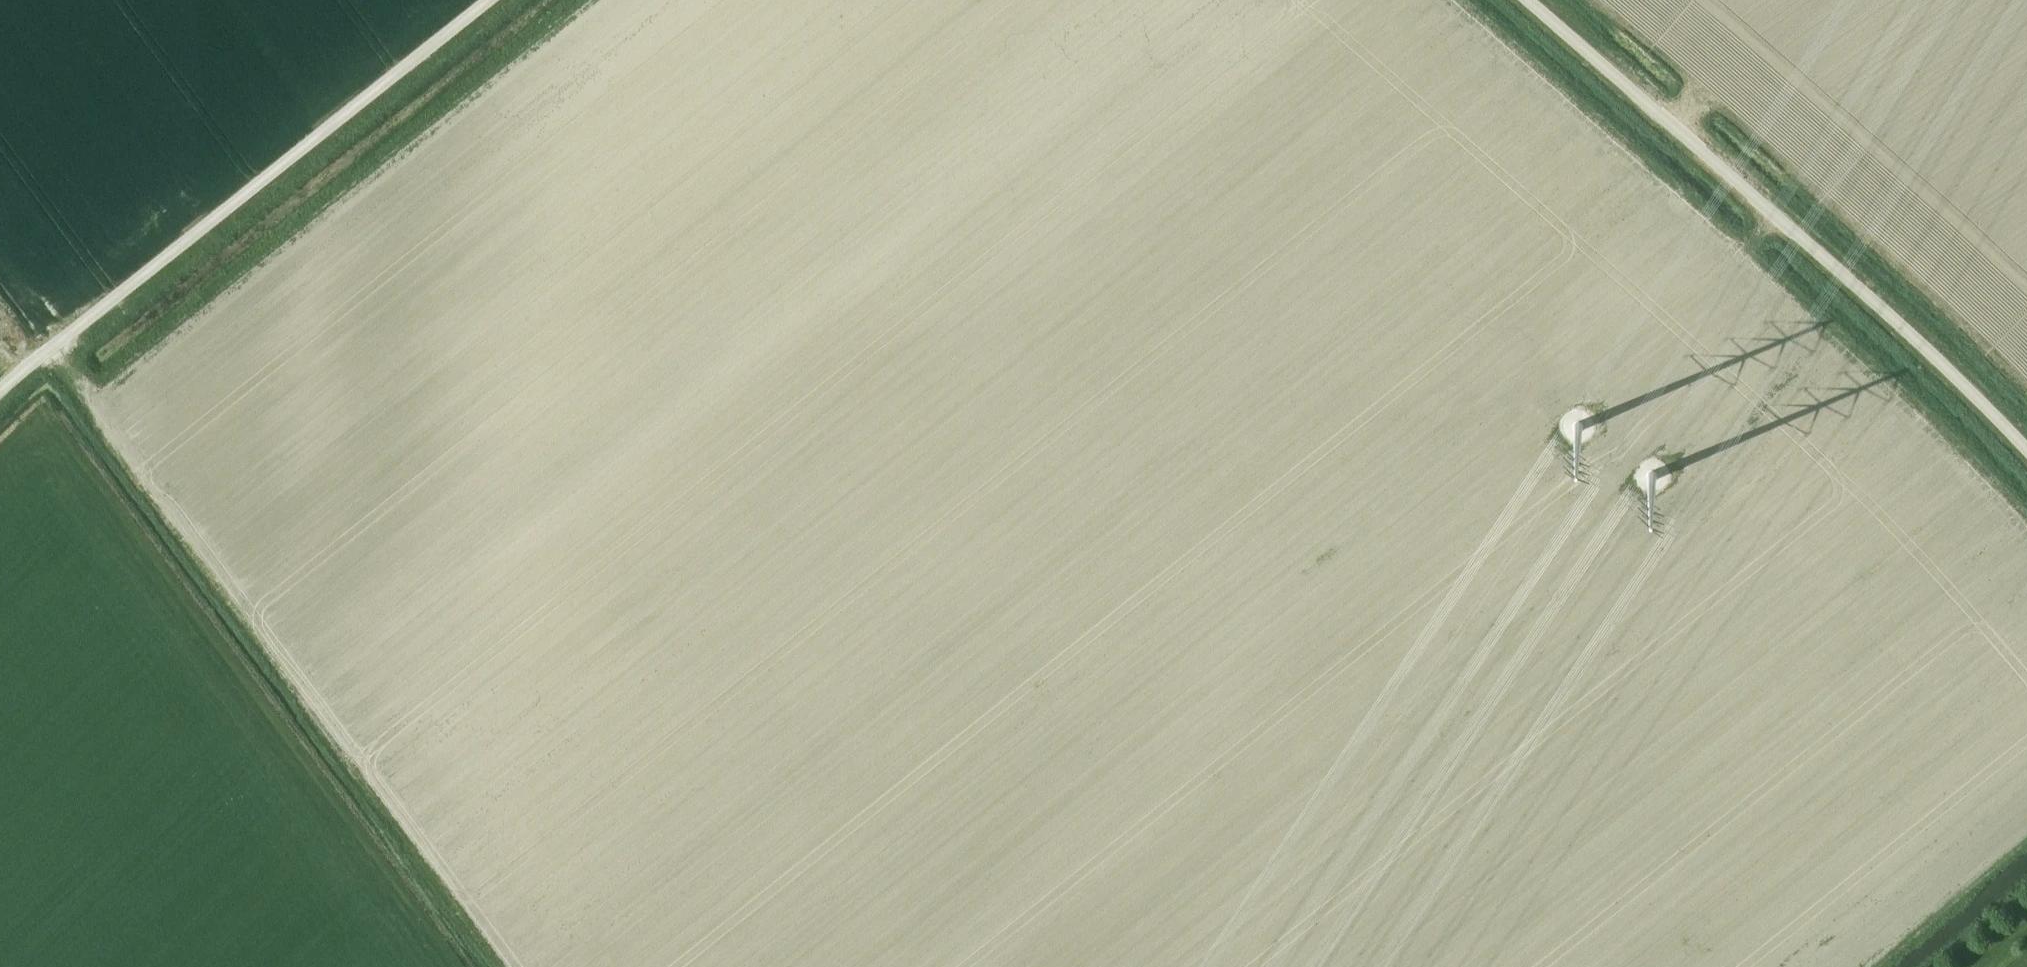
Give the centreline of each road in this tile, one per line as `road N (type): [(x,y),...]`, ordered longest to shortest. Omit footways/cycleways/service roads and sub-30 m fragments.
road 1 (unclassified): [(2026,451),(1886,309),(1529,0)]
road 2 (track): [(0,396),(488,0)]

